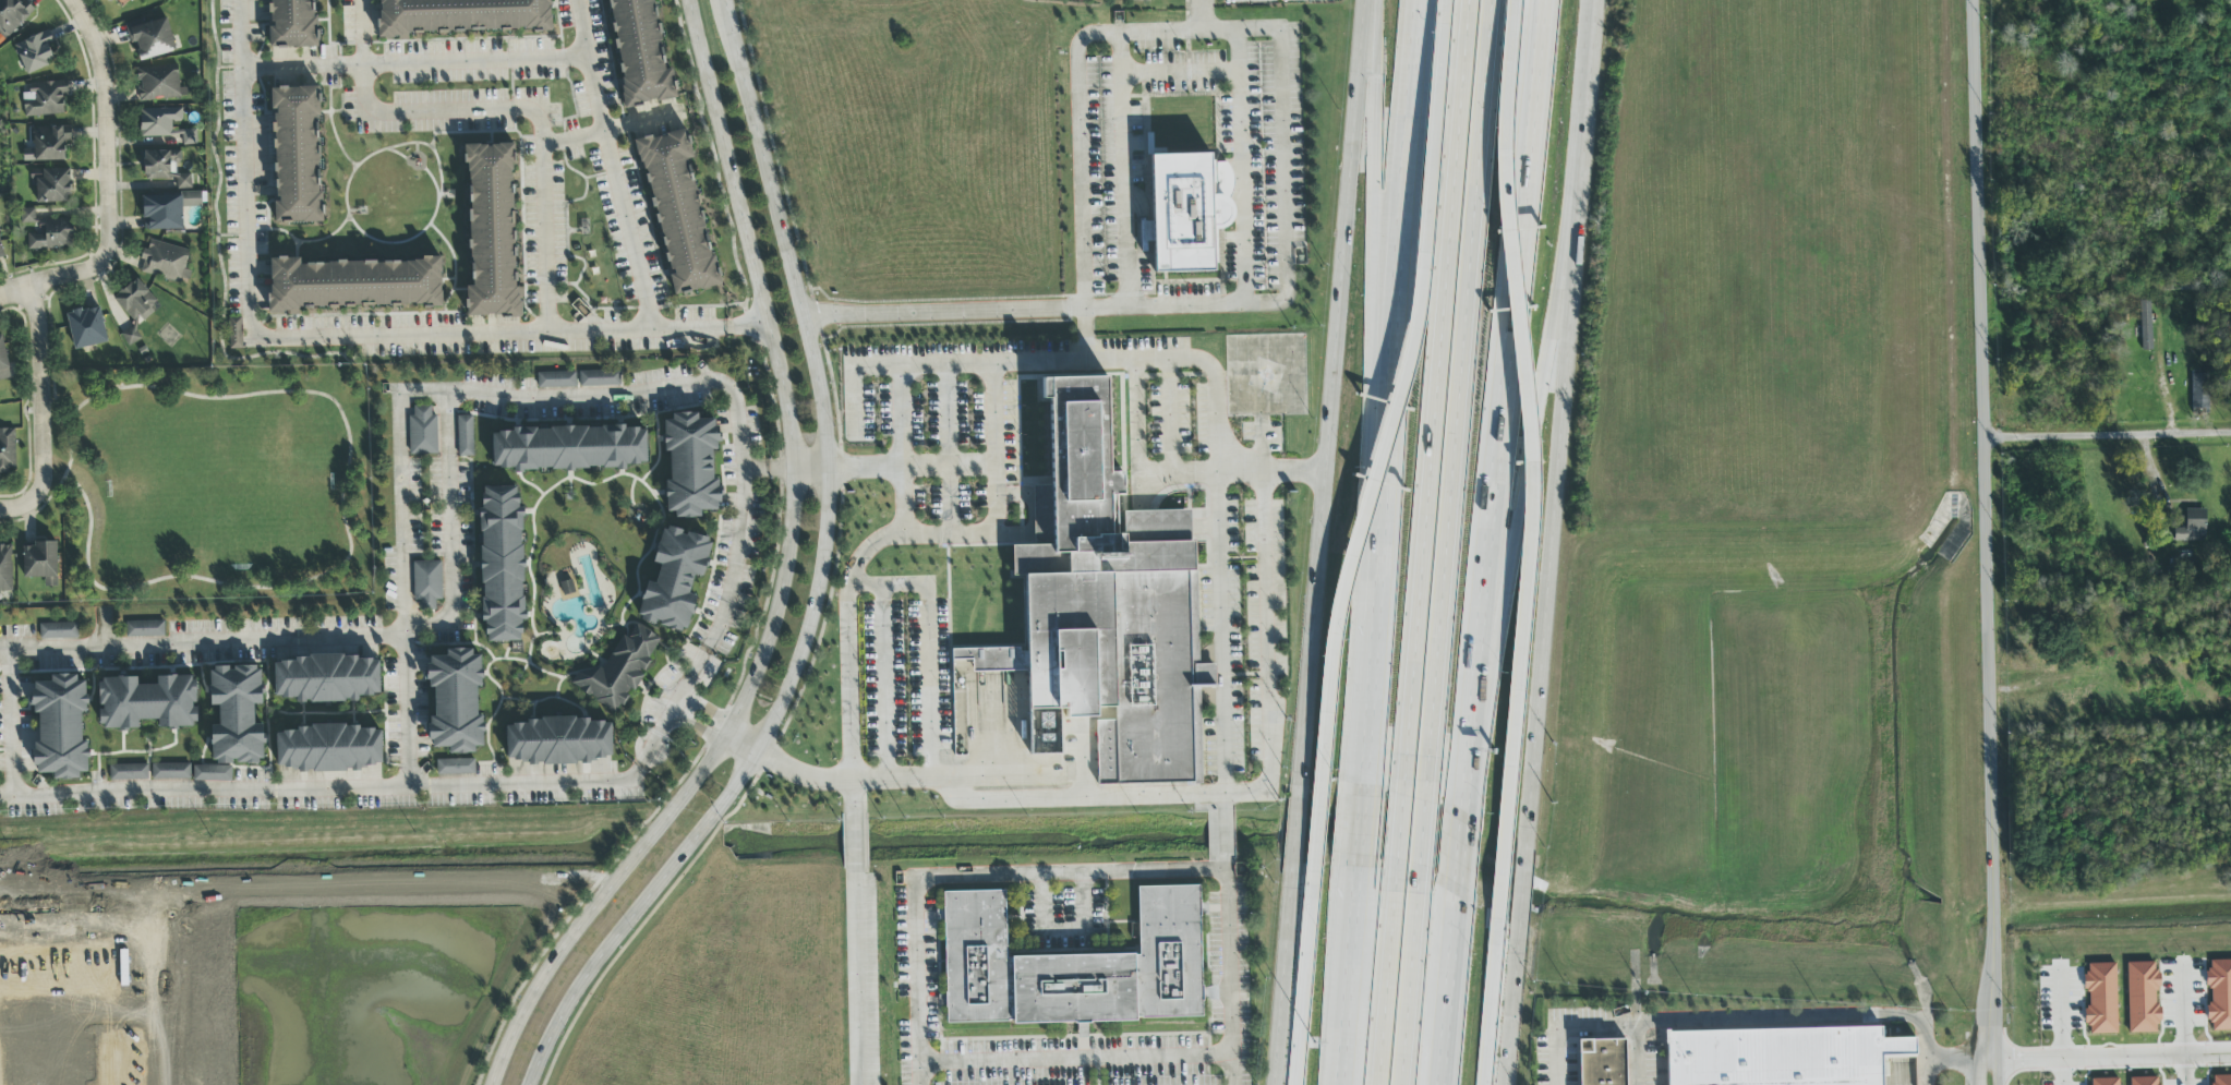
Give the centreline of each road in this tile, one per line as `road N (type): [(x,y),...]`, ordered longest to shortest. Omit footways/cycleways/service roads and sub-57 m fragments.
road 1 (tertiary): [(531,1084),(556,1024),(602,956),(721,816),(757,760),(779,722),(822,591),(832,513),(827,400),(729,0)]
road 2 (tertiary): [(691,0),(792,419),(792,556),(772,634),(724,737),(521,1011),(490,1084)]
road 3 (motorway): [(1447,0),(1422,321),(1343,602),(1297,1052)]
road 4 (motorway): [(1486,1049),(1536,492),(1509,171),(1517,0)]
road 5 (tertiary): [(1993,928),(1972,0)]
road 6 (motorway): [(1426,796),(1456,349),(1492,0)]
road 7 (motorway): [(1468,0),(1401,796)]
road 8 (motorway): [(1413,0),(1397,383),(1361,784)]
road 9 (secondary): [(1366,0),(1299,774)]
road 10 (motorway): [(1470,709),(1496,499),(1537,0)]
road 11 (secondary): [(1527,841),(1583,154)]
road 12 (motorway): [(1470,709),(1487,667),(1583,154)]
road 13 (motorway): [(1373,0),(1378,554)]
road 14 (residential): [(74,0),(107,80),(108,257)]
road 15 (residential): [(1985,438),(2230,433)]
road 16 (motorway): [(1354,869),(1340,1084)]
road 17 (residential): [(28,291),(37,330),(40,498)]
road 18 (secondary): [(1290,878),(1273,1084)]
road 19 (motorway): [(1394,892),(1376,1084)]
road 20 (motorway): [(1437,1084),(1454,892)]
road 21 (motorway): [(1403,1084),(1419,893)]
road 22 (tertiary): [(1993,928),(1977,1084)]
road 23 (tertiary): [(1997,1084),(1993,928)]
road 24 (secondary): [(1583,154),(1596,0)]
road 25 (secondary): [(1506,1084),(1519,931)]

